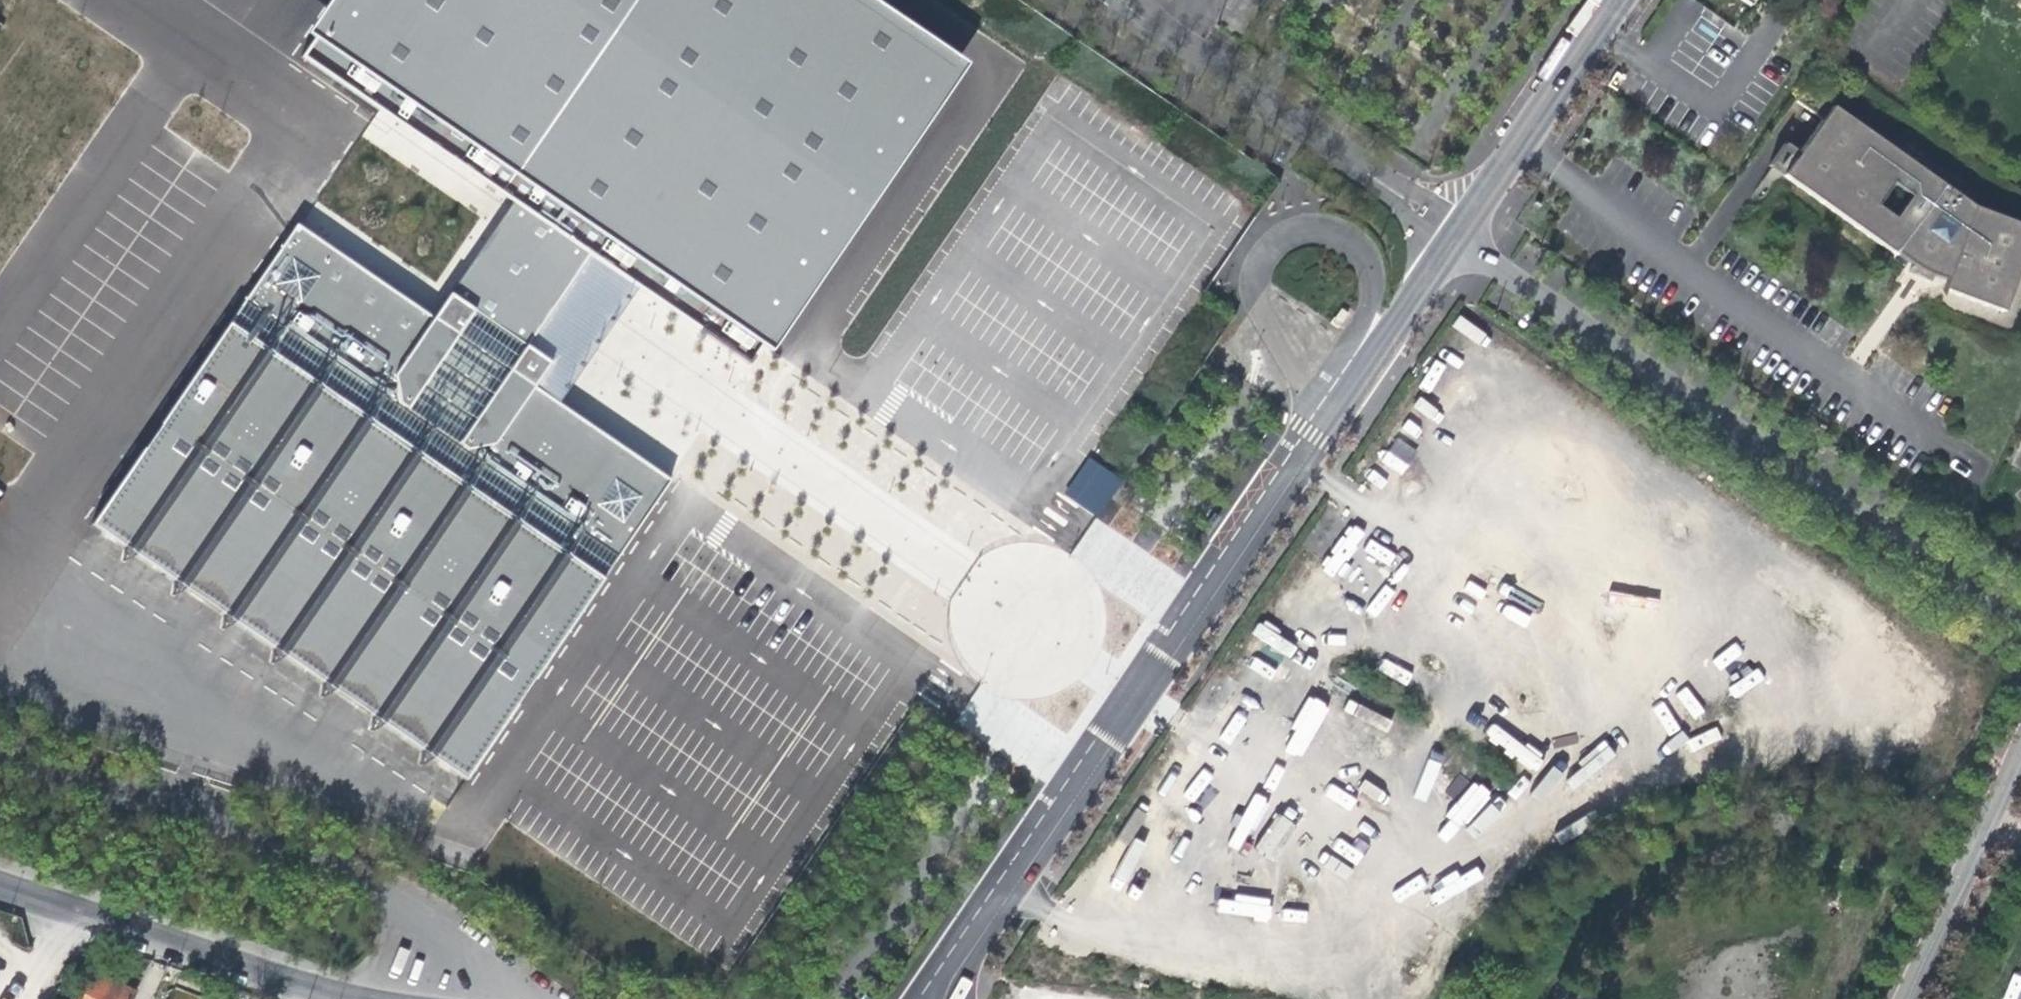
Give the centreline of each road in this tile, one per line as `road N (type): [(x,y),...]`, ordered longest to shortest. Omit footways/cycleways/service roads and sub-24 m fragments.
road 1 (residential): [(1619,0),(931,998)]
road 2 (residential): [(0,763),(365,880),(503,969),(530,998)]
road 3 (residential): [(0,888),(349,998)]
road 4 (residential): [(1904,998),(2020,746)]

